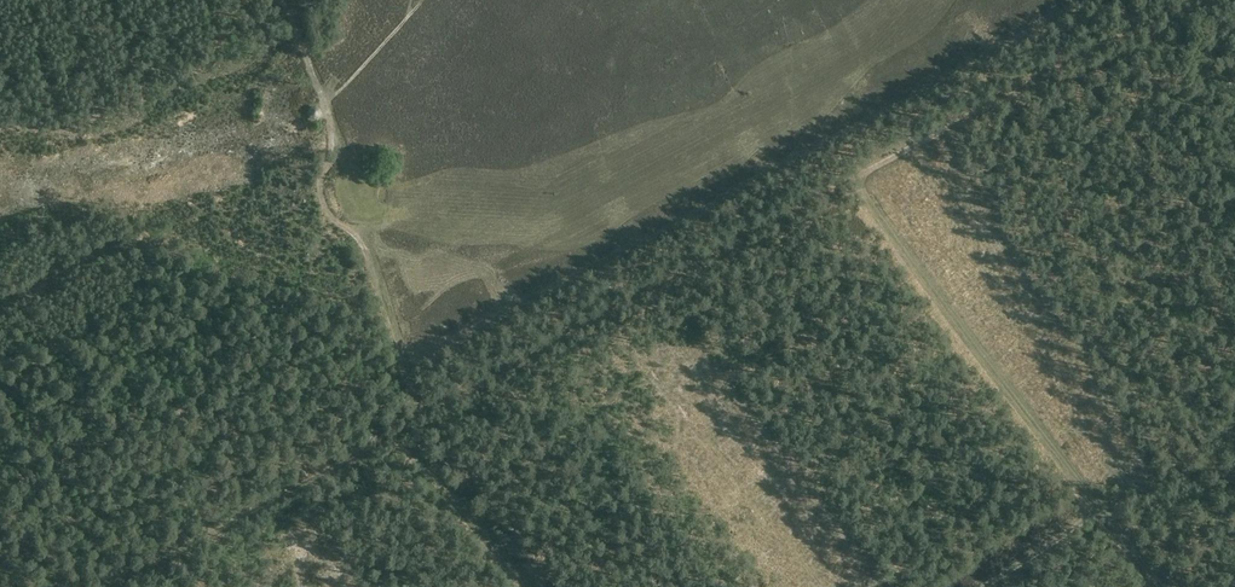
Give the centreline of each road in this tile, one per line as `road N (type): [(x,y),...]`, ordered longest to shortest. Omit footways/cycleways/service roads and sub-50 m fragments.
road 1 (track): [(106,586),(1188,0)]
road 2 (track): [(1161,586),(867,202),(865,173)]
road 3 (track): [(286,0),(330,130),(333,160),(317,180),(323,207),(360,238),(421,416)]
road 4 (track): [(973,586),(1234,426)]
road 5 (track): [(384,436),(431,471),(537,586)]

